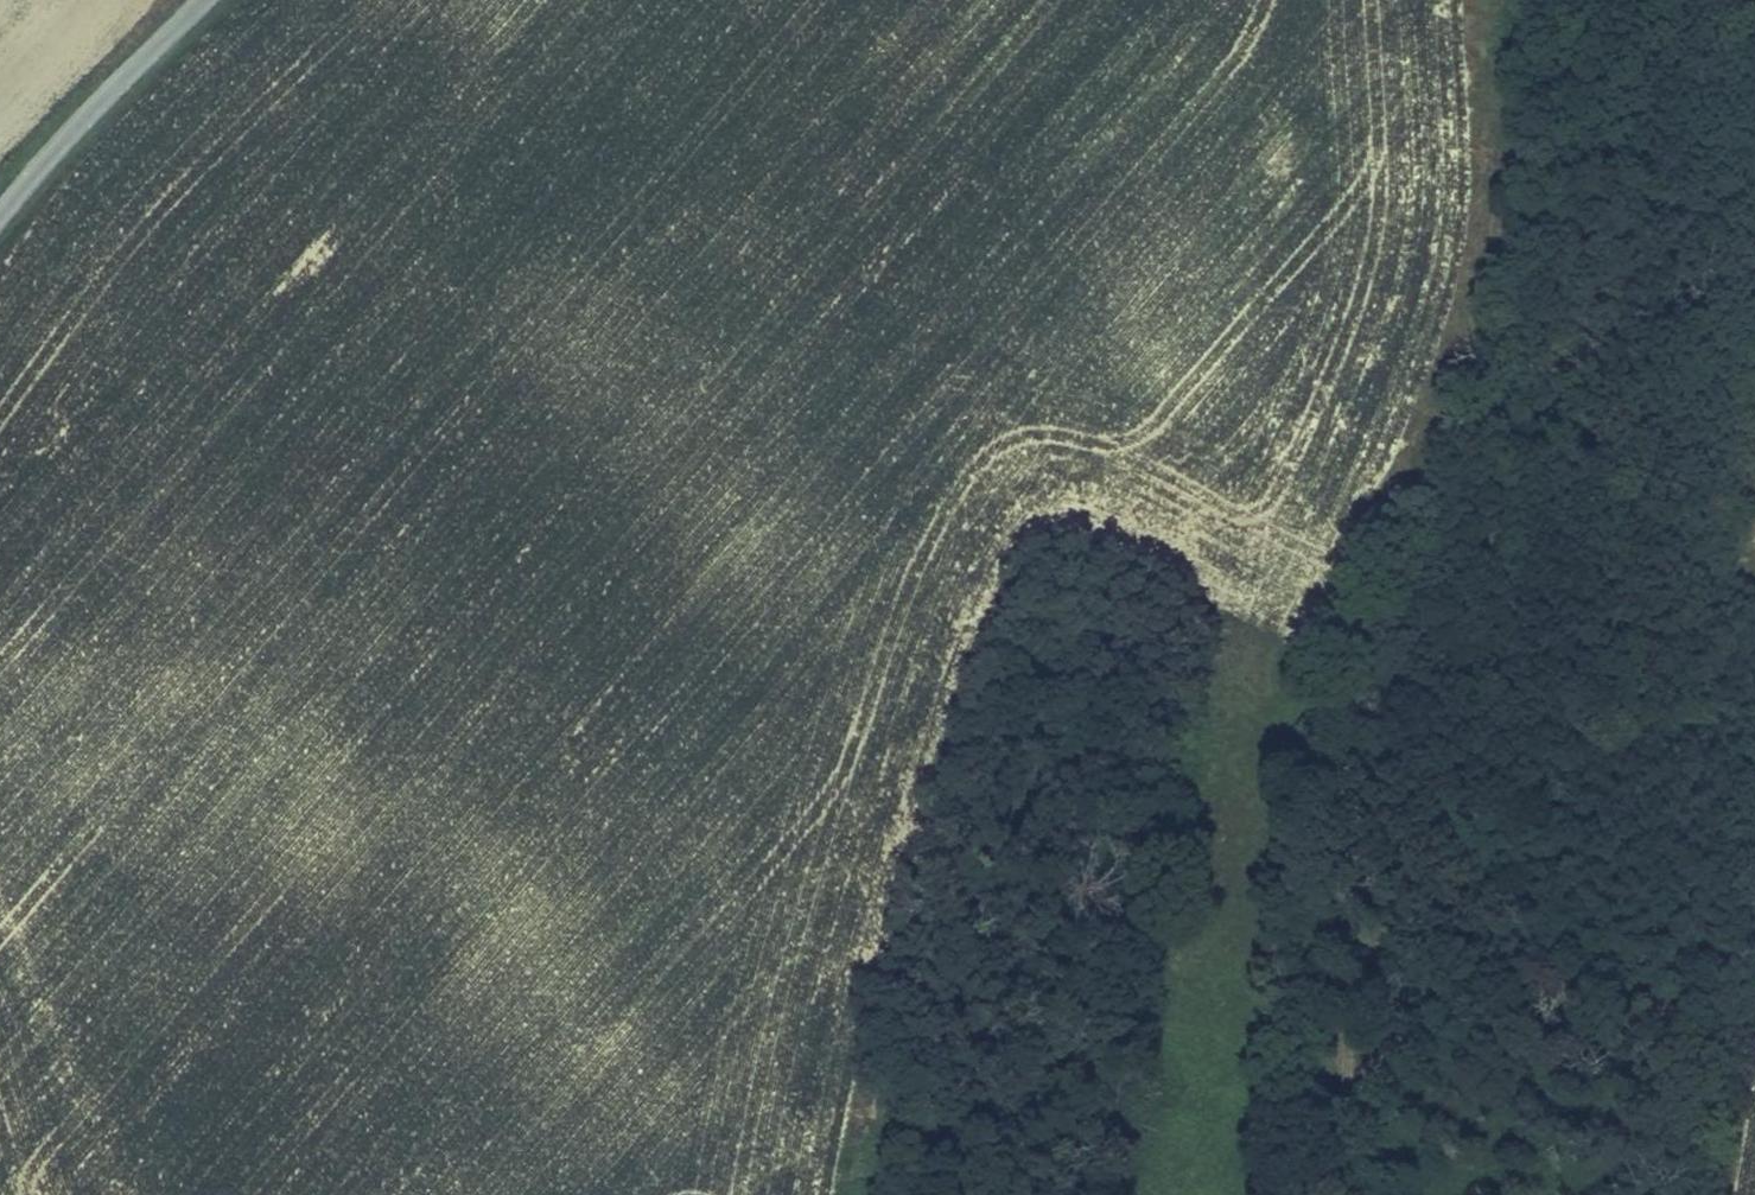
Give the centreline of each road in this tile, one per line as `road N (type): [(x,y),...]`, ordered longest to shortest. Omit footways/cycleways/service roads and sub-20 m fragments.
road 1 (tertiary): [(203,0),(0,213)]

